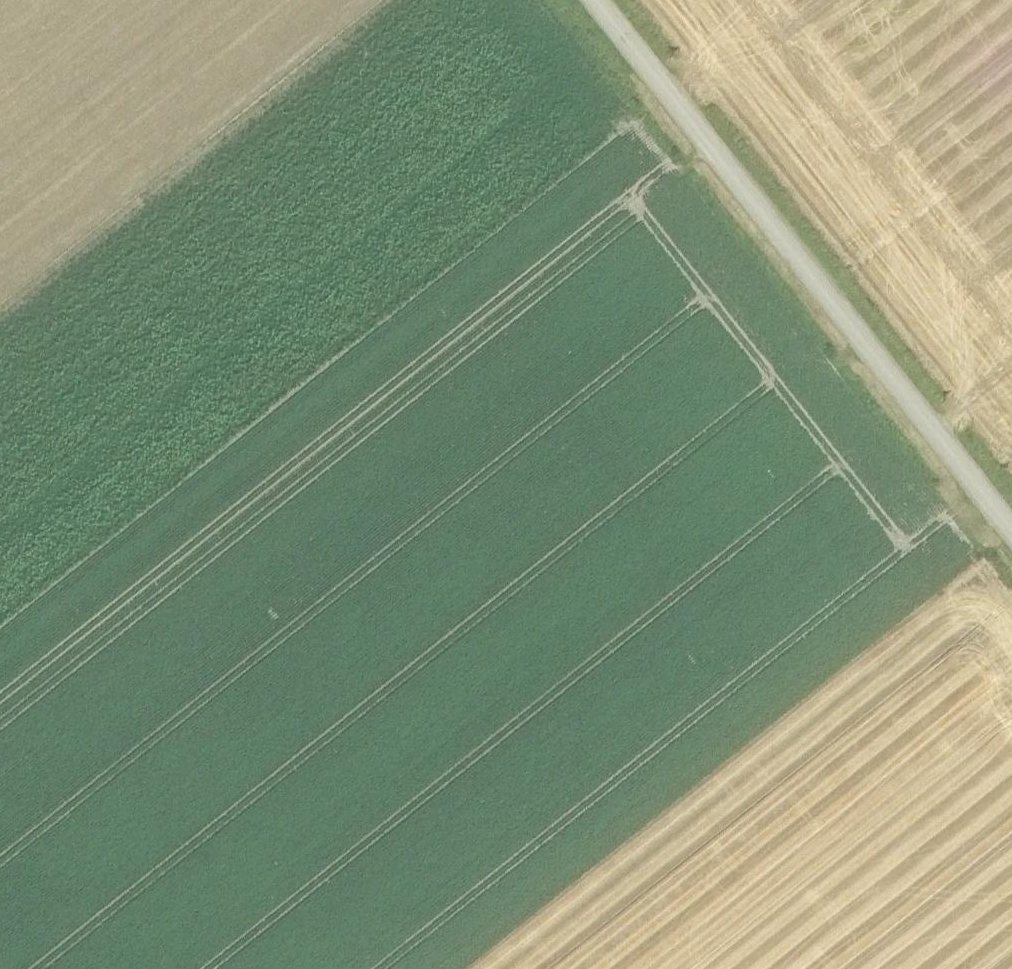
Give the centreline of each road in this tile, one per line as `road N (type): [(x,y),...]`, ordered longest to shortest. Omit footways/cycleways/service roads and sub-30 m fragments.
road 1 (tertiary): [(1011,536),(589,0)]

